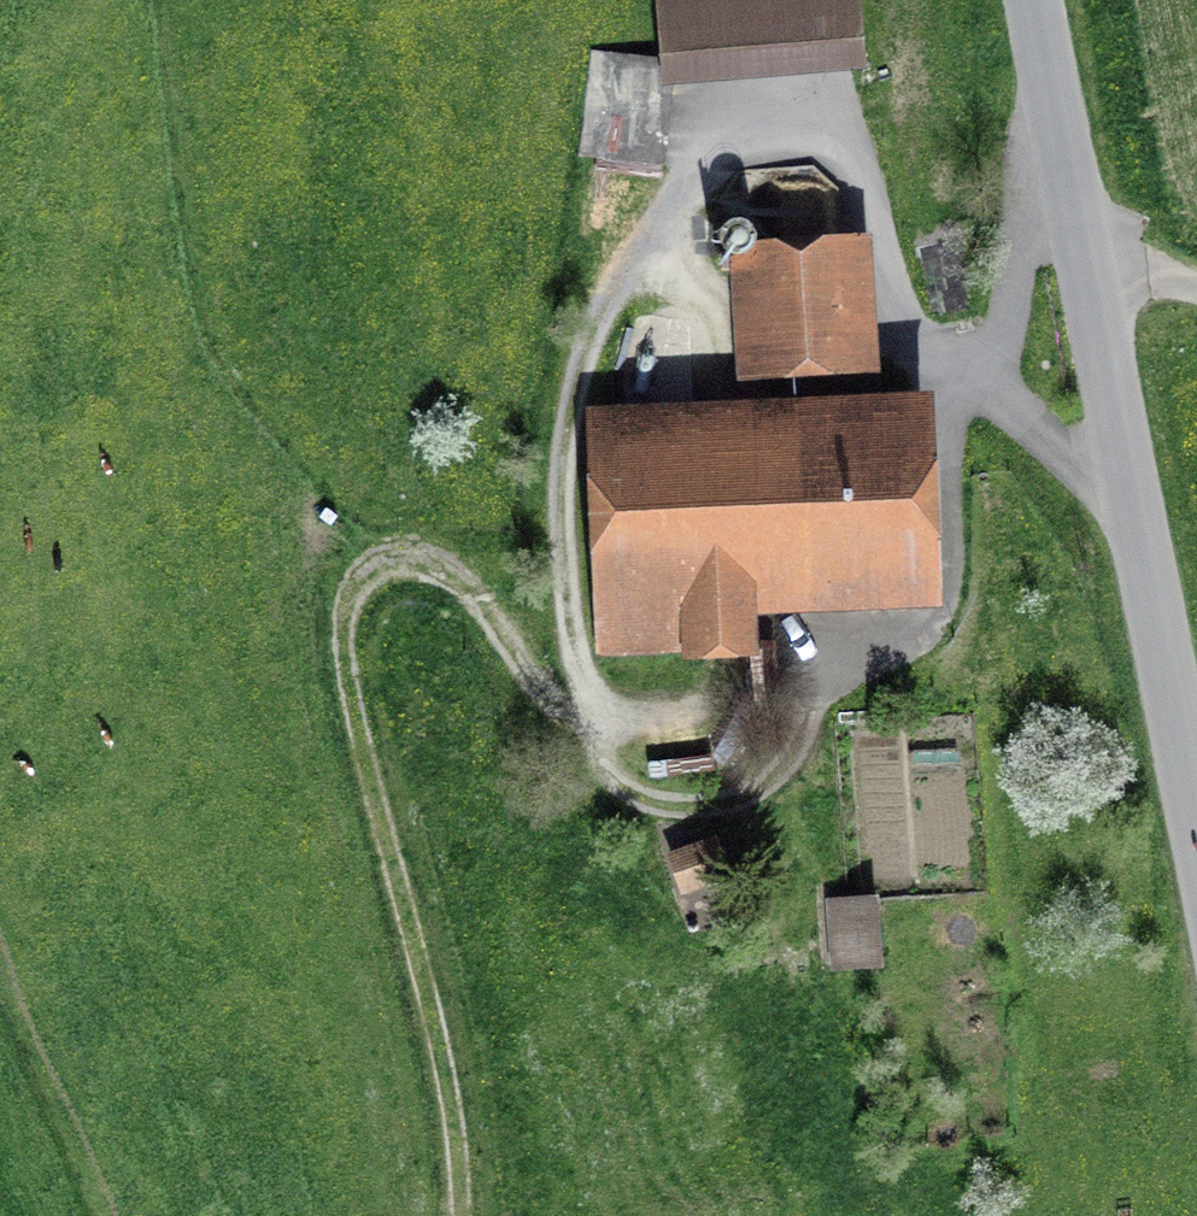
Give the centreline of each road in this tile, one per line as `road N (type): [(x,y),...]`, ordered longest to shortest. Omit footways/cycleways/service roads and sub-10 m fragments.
road 1 (track): [(1093,270),(1037,232),(950,393),(945,590),(832,683),(676,727),(584,719),(423,554),(379,561),(350,593),(346,651),(462,1159),(463,1215)]
road 2 (track): [(1136,530),(963,370),(899,283),(846,169),(756,152),(688,211),(582,350),(558,538),(584,719)]
road 3 (tertiary): [(1196,833),(1037,0)]

